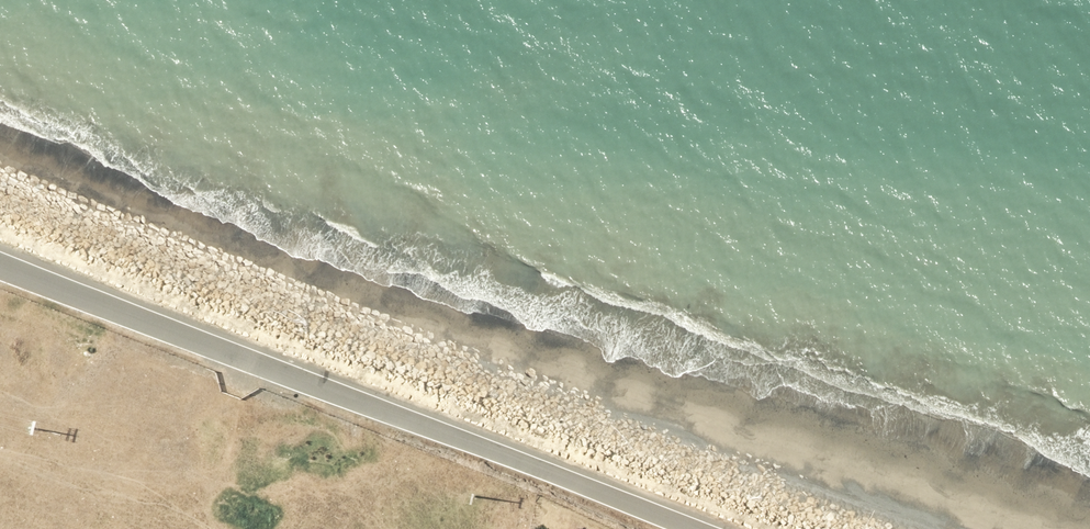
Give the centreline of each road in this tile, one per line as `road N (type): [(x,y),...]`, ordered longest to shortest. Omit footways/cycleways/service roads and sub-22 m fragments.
road 1 (track): [(1089,367),(152,38),(80,0)]
road 2 (unclassified): [(0,263),(687,528)]

